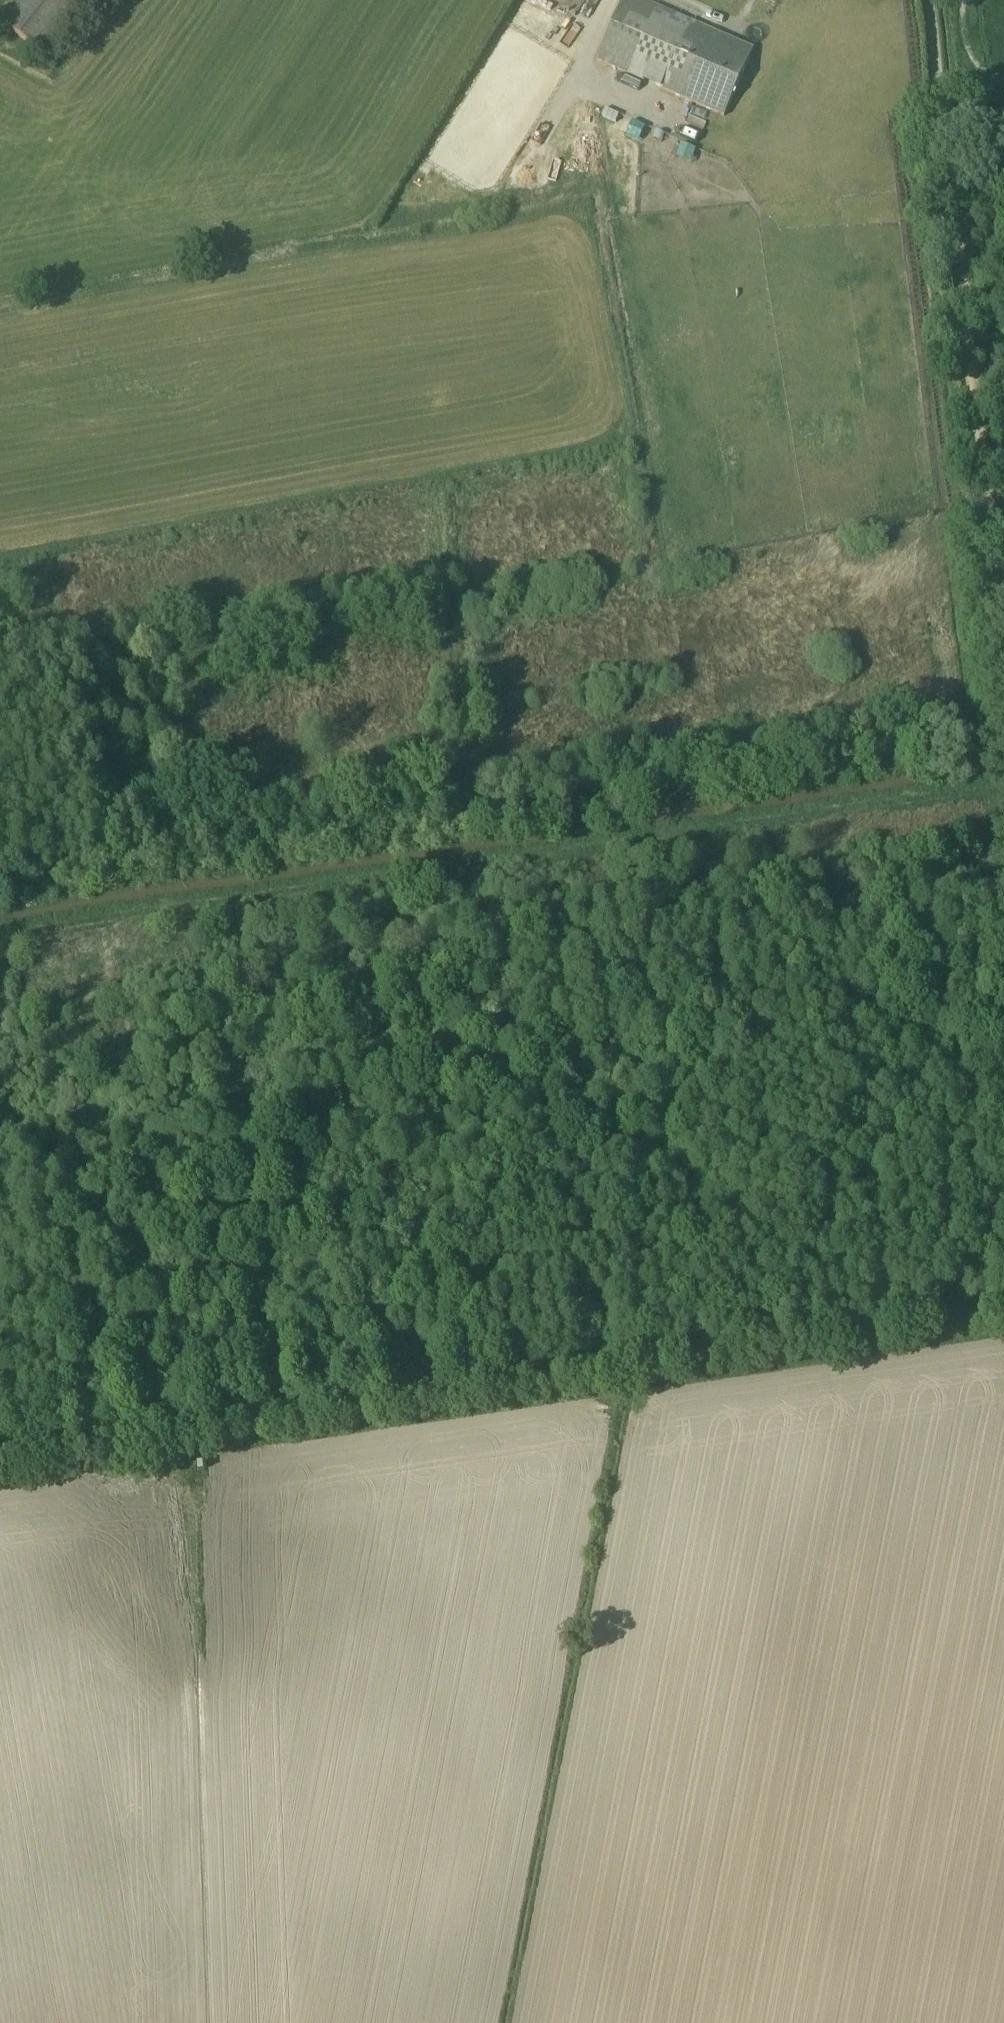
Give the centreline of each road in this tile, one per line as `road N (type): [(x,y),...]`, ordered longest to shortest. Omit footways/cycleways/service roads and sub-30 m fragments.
road 1 (track): [(1003,614),(945,144)]
road 2 (unclassified): [(925,0),(945,144)]

